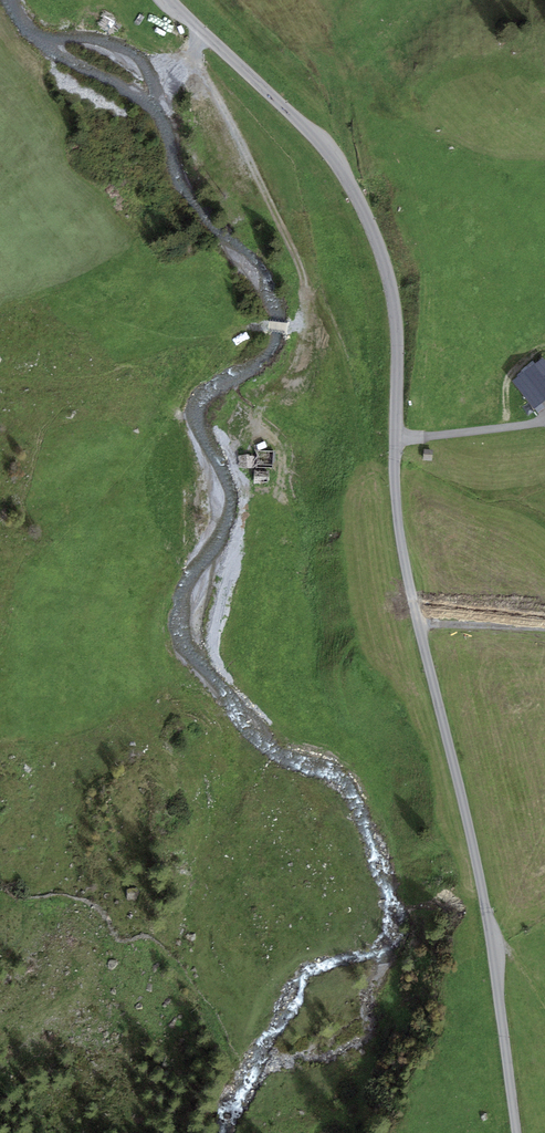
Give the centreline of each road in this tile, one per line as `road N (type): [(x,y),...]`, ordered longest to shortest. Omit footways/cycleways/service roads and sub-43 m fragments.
road 1 (tertiary): [(168,0),(317,135),(369,214),(392,294),(400,364),(395,472),(406,563),(499,953),(525,1132)]
road 2 (track): [(206,35),(198,61),(307,293),(299,327),(244,323)]
road 3 (track): [(396,438),(525,425),(544,414)]
road 4 (track): [(419,623),(544,629)]

